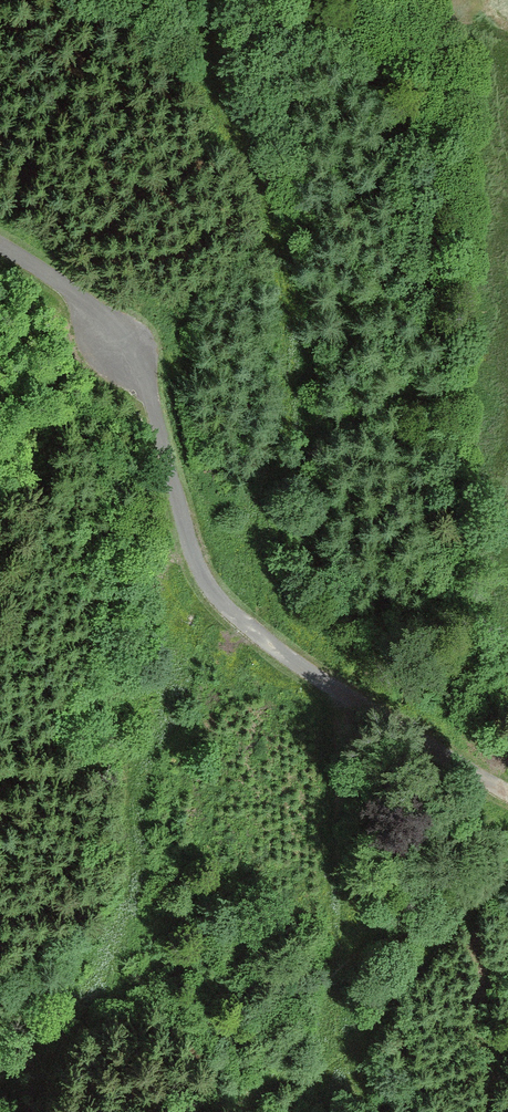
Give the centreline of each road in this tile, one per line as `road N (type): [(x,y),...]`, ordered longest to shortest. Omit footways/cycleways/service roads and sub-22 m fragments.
road 1 (track): [(31,1111),(81,995),(115,952),(132,903),(132,805),(146,737),(222,602),(281,431),(292,319),(263,201),(228,110),(206,0)]
road 2 (unclassified): [(507,794),(310,672),(207,587),(187,546),(163,426),(145,384),(70,293),(0,246)]

